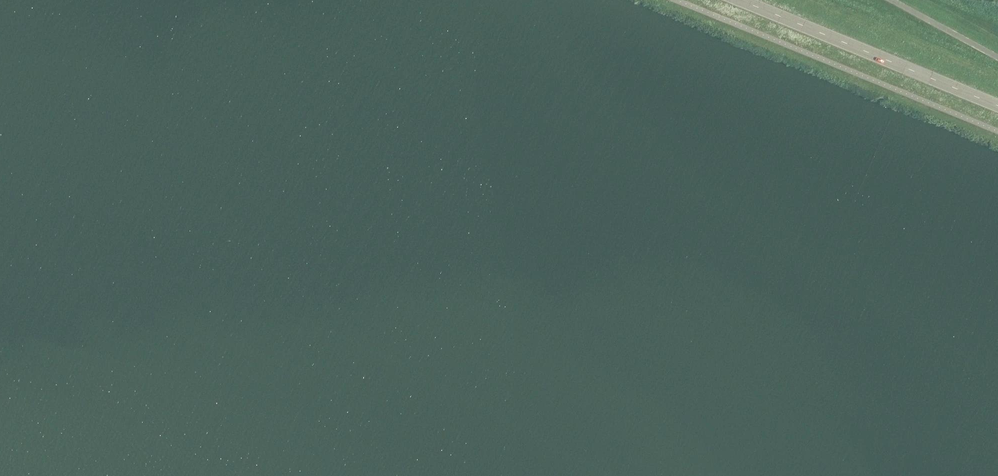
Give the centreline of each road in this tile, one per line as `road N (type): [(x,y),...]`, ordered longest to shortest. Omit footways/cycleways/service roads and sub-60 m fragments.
road 1 (tertiary): [(997,106),(741,0)]

